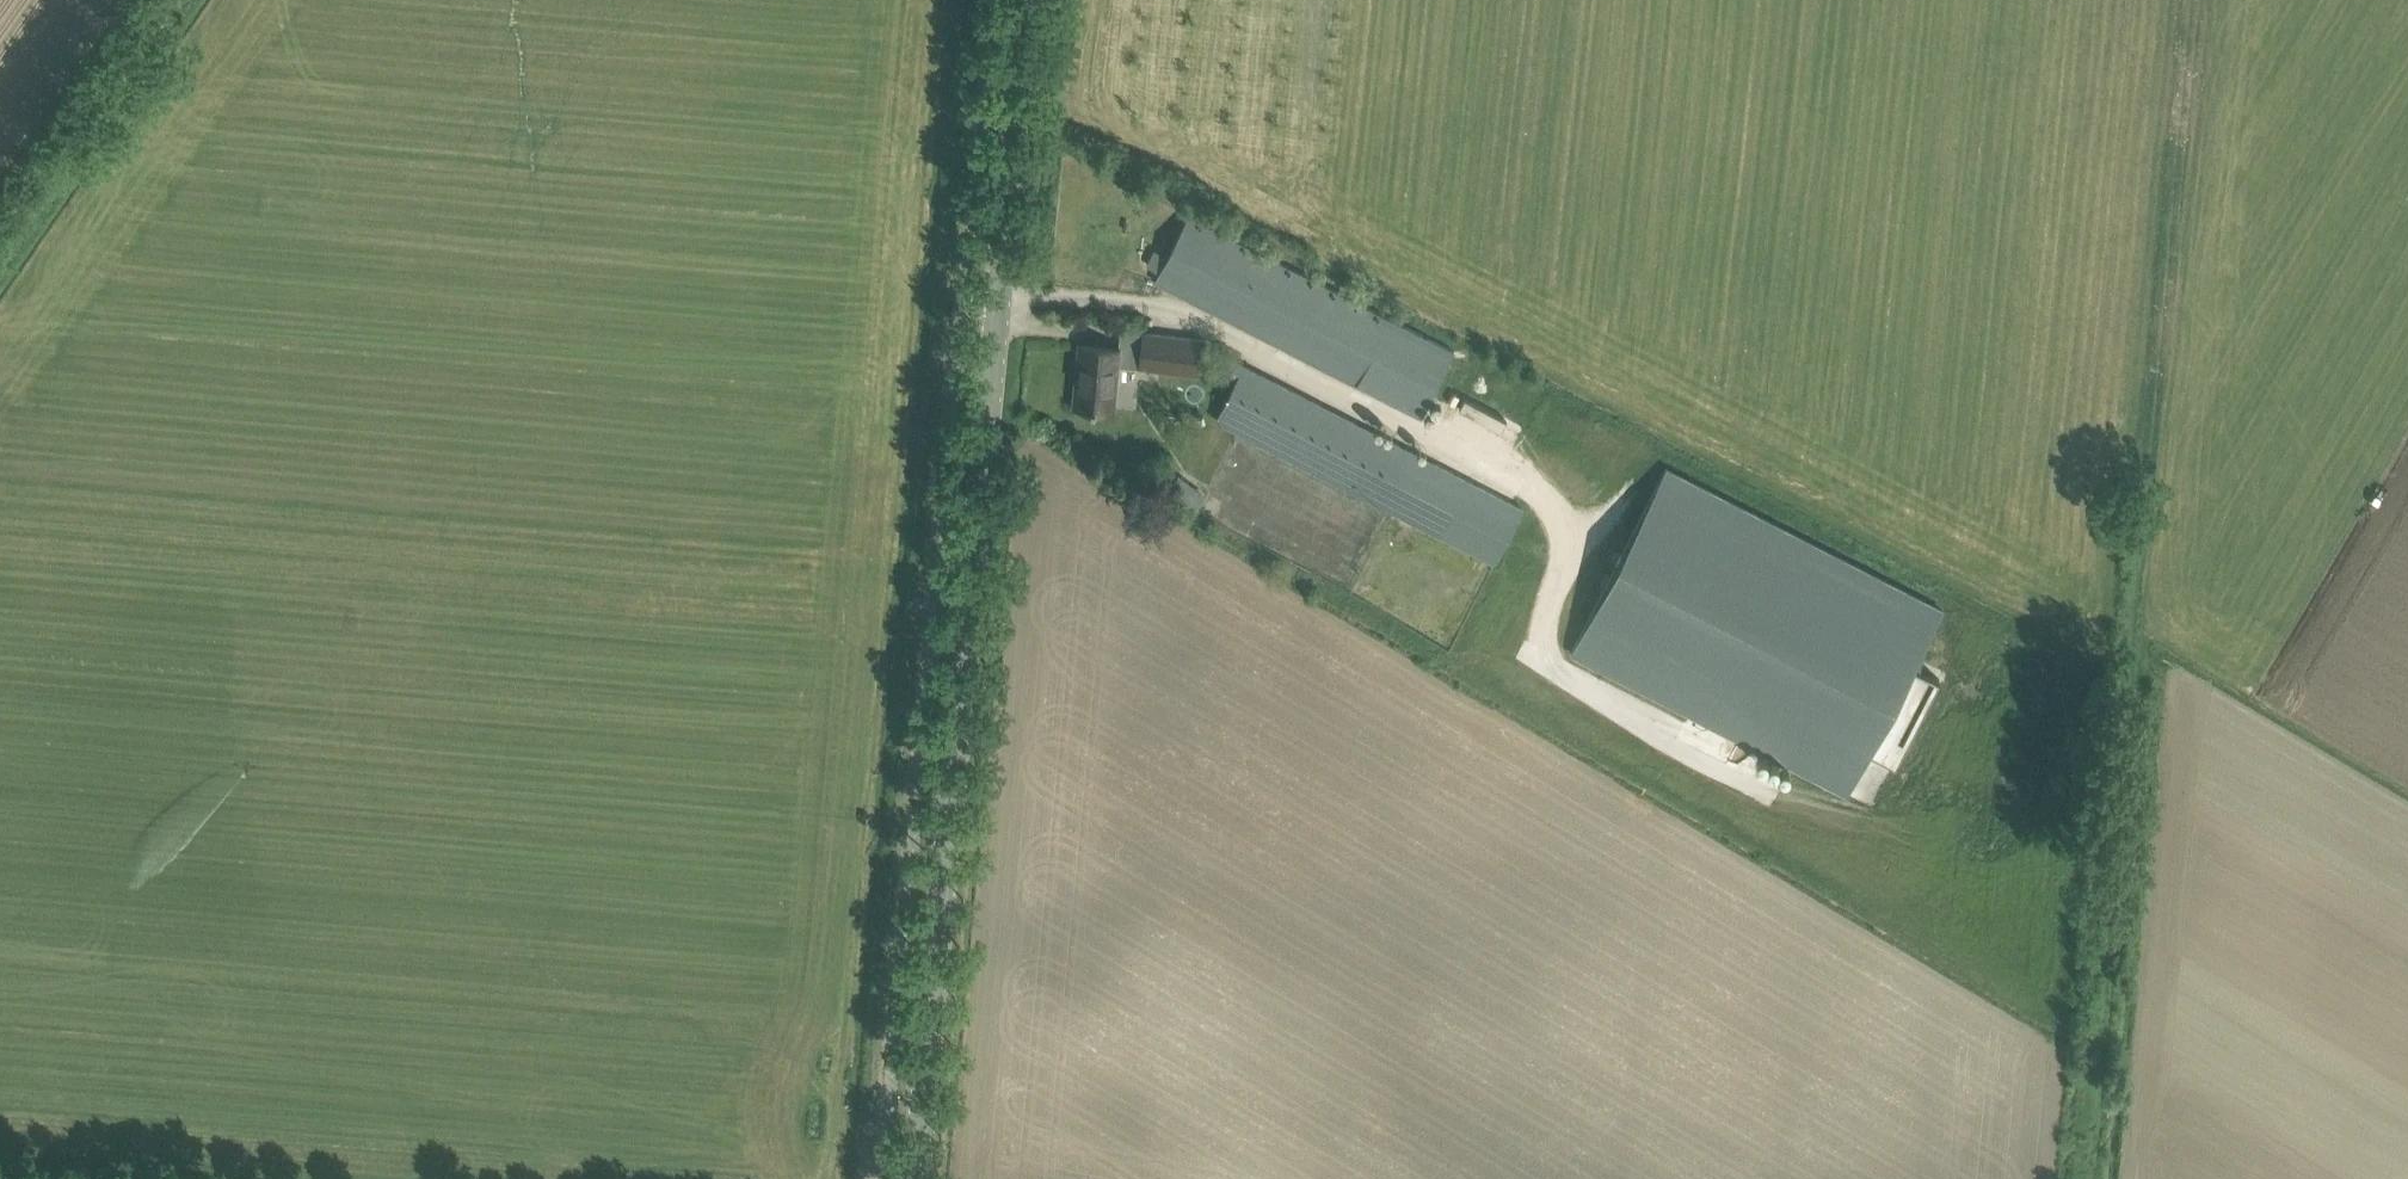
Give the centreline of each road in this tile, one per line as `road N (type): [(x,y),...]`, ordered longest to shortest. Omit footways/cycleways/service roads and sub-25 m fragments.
road 1 (tertiary): [(914,1178),(1024,0)]
road 2 (unclassified): [(0,244),(173,0)]

